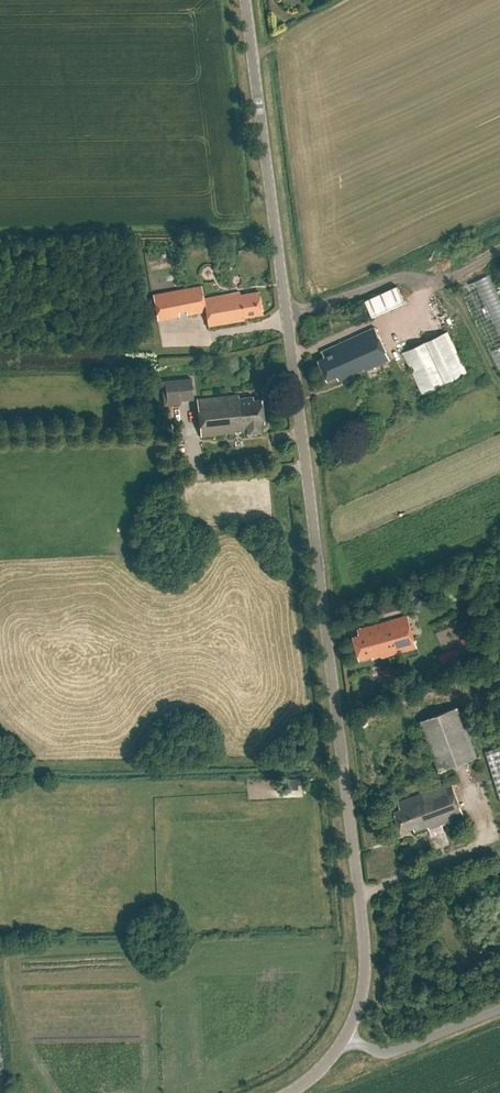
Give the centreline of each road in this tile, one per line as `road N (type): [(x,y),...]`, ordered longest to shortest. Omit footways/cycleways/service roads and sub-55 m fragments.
road 1 (unclassified): [(347,1038),(363,993),(361,917),(245,0)]
road 2 (unclassified): [(347,1038),(392,1053),(499,1010)]

